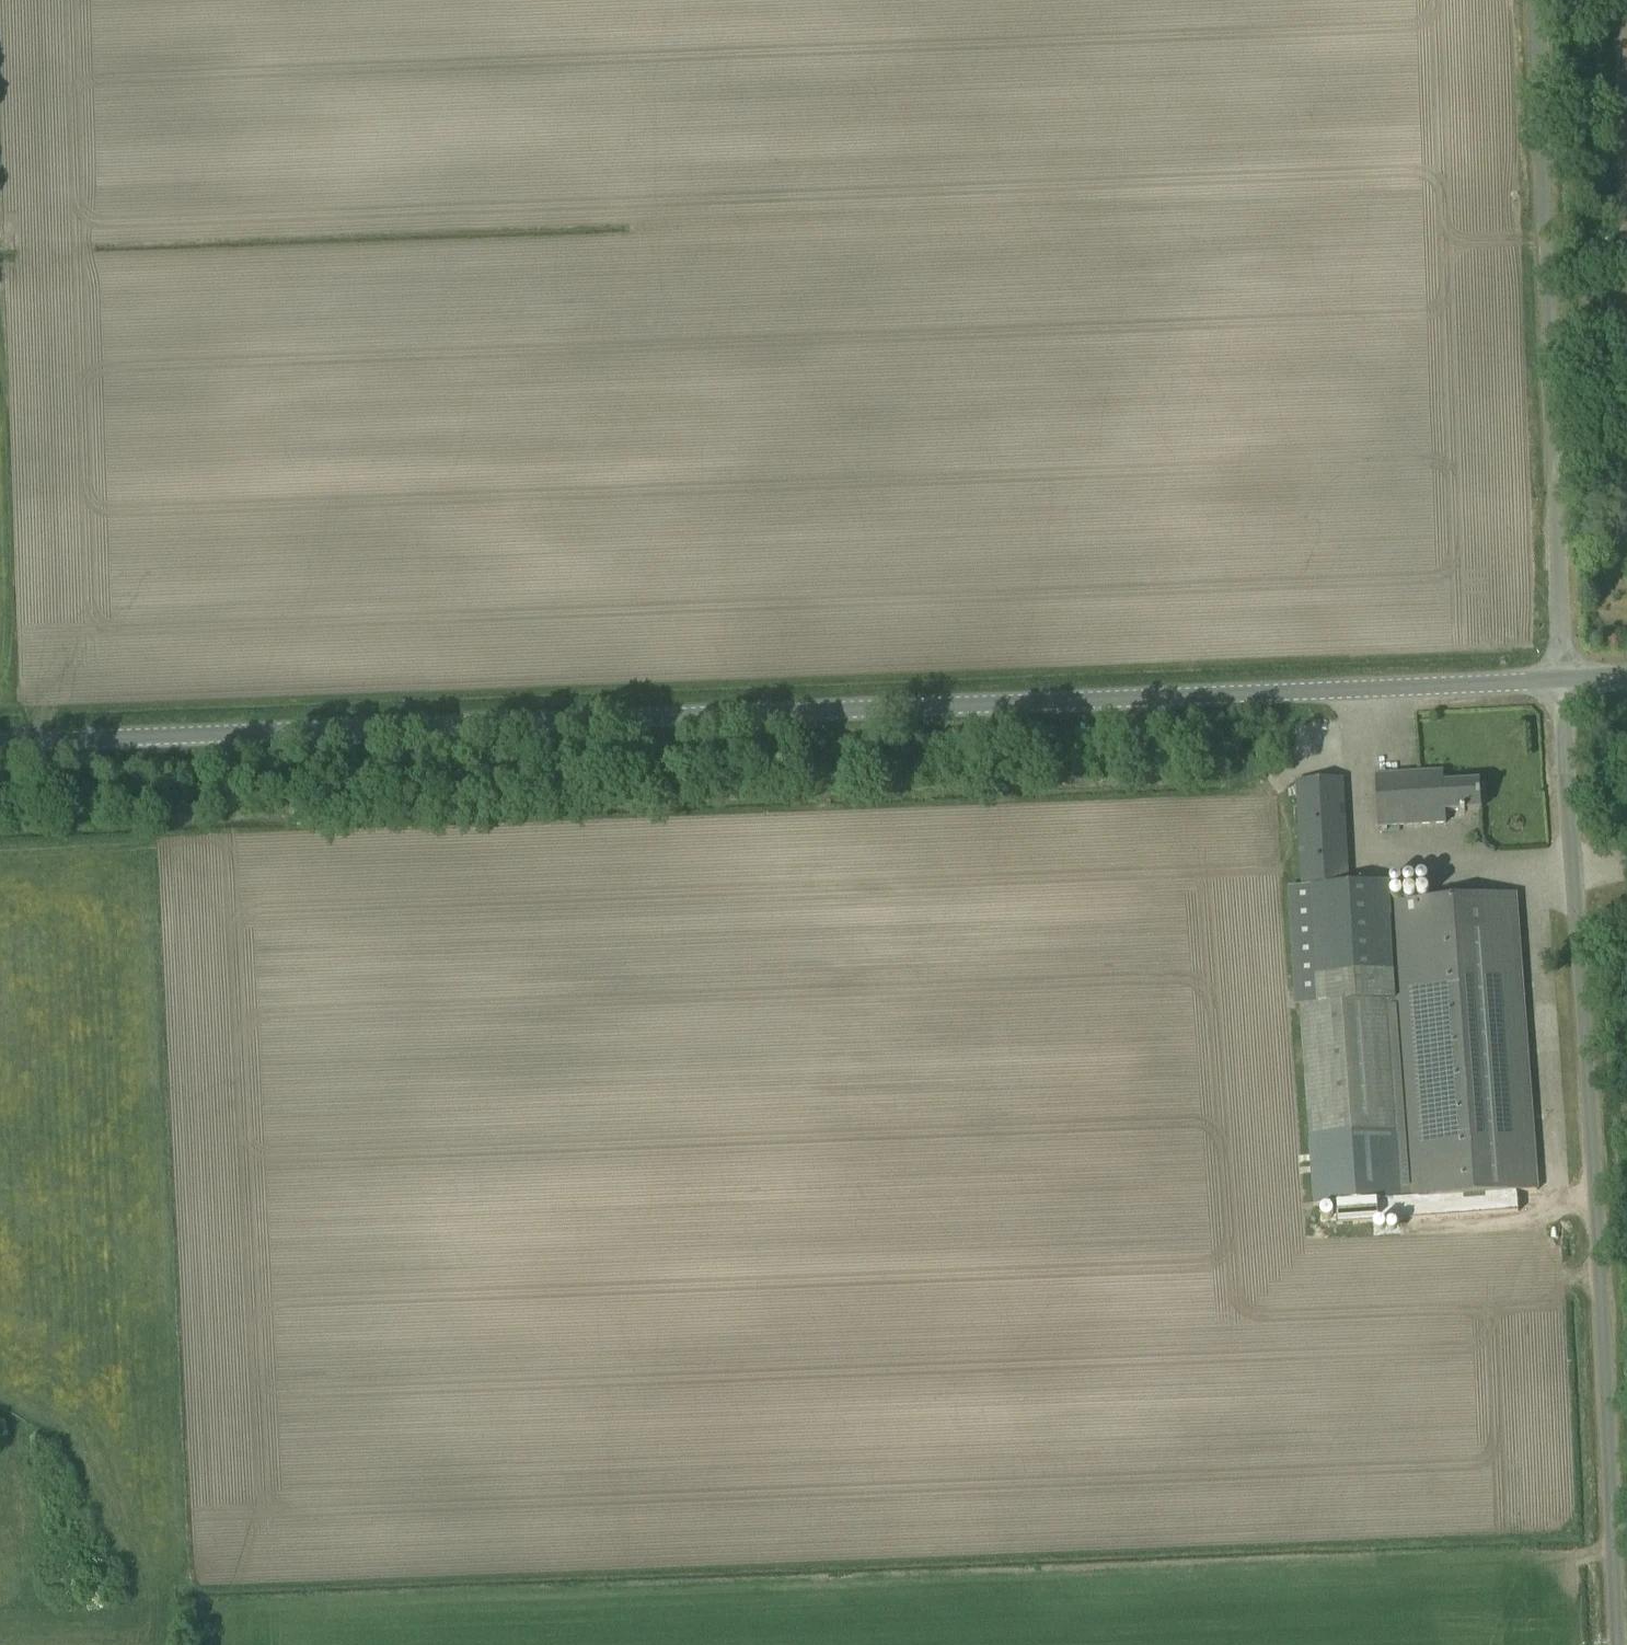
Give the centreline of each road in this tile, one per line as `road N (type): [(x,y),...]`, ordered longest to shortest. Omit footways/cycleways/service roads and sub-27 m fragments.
road 1 (unclassified): [(0,734),(1565,673)]
road 2 (unclassified): [(1616,1644),(1565,673)]
road 3 (unclassified): [(1565,673),(1538,0)]

